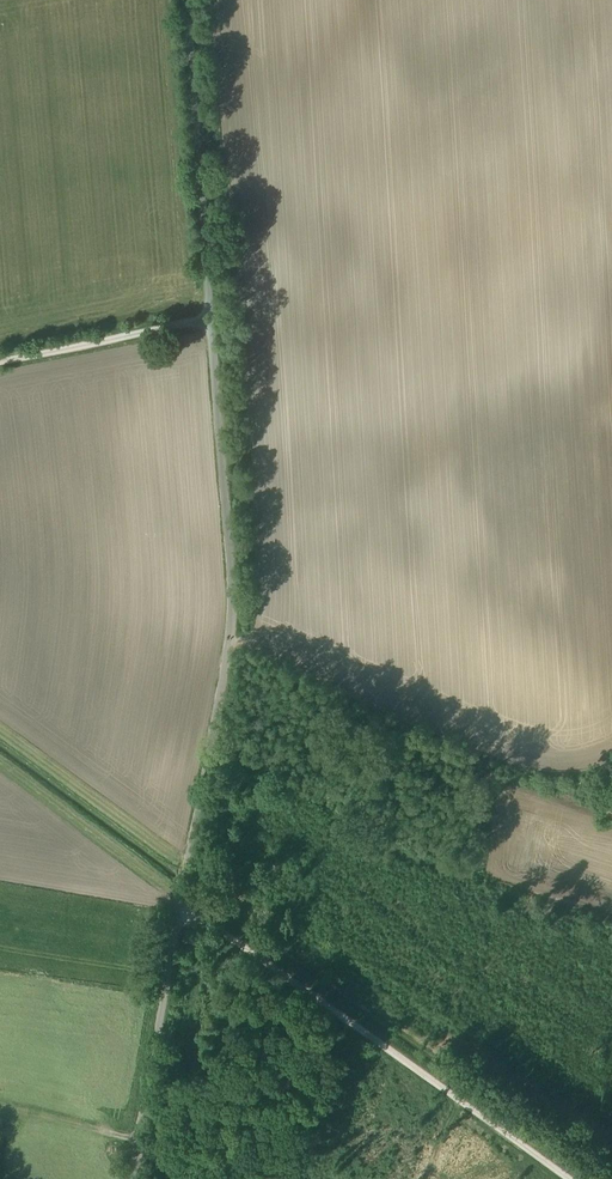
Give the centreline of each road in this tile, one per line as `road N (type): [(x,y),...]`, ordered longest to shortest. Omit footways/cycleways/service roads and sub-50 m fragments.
road 1 (unclassified): [(135,1178),(238,622),(187,0)]
road 2 (track): [(184,905),(566,1178)]
road 3 (track): [(0,362),(209,319)]

